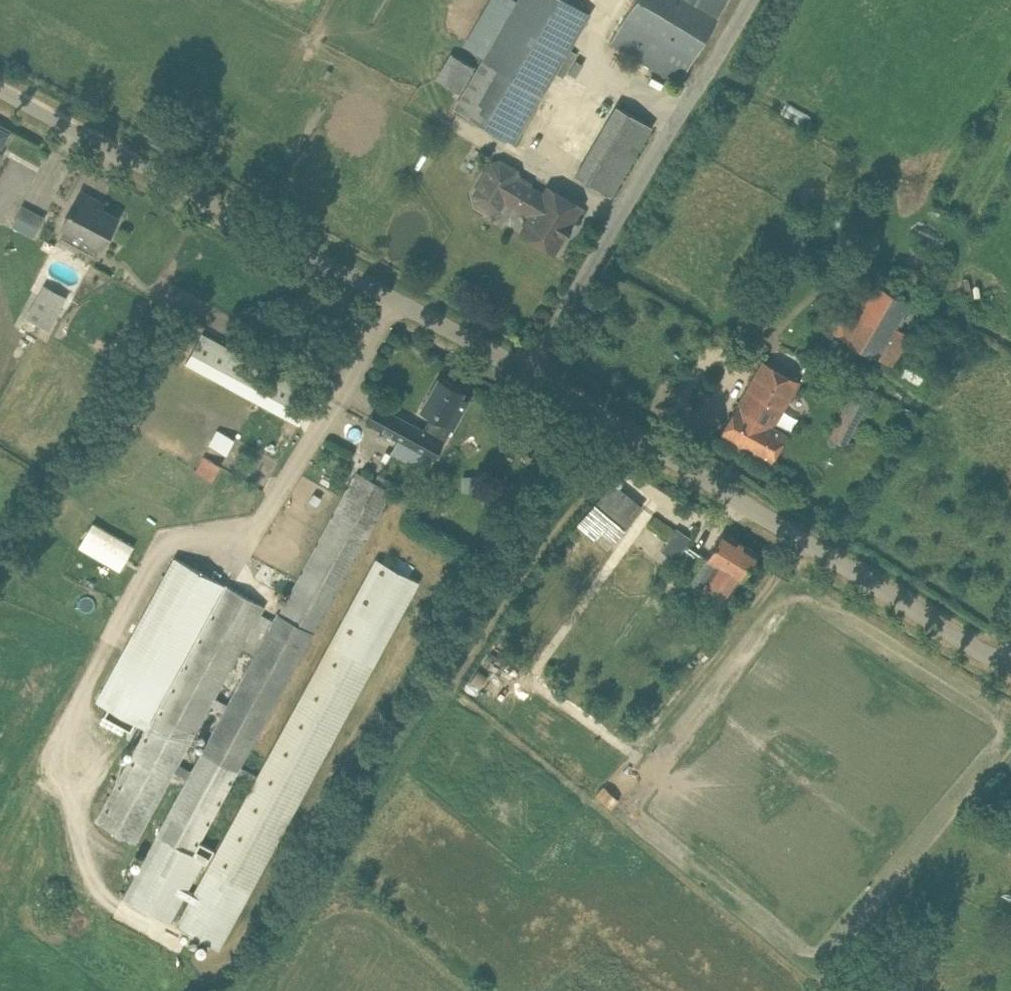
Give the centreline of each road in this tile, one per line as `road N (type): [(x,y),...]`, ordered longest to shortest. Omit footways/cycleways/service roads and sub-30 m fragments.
road 1 (unclassified): [(1010,663),(527,368),(0,90)]
road 2 (track): [(748,0),(527,368)]
road 3 (track): [(619,216),(564,181),(558,165),(612,80),(637,82),(685,107)]

